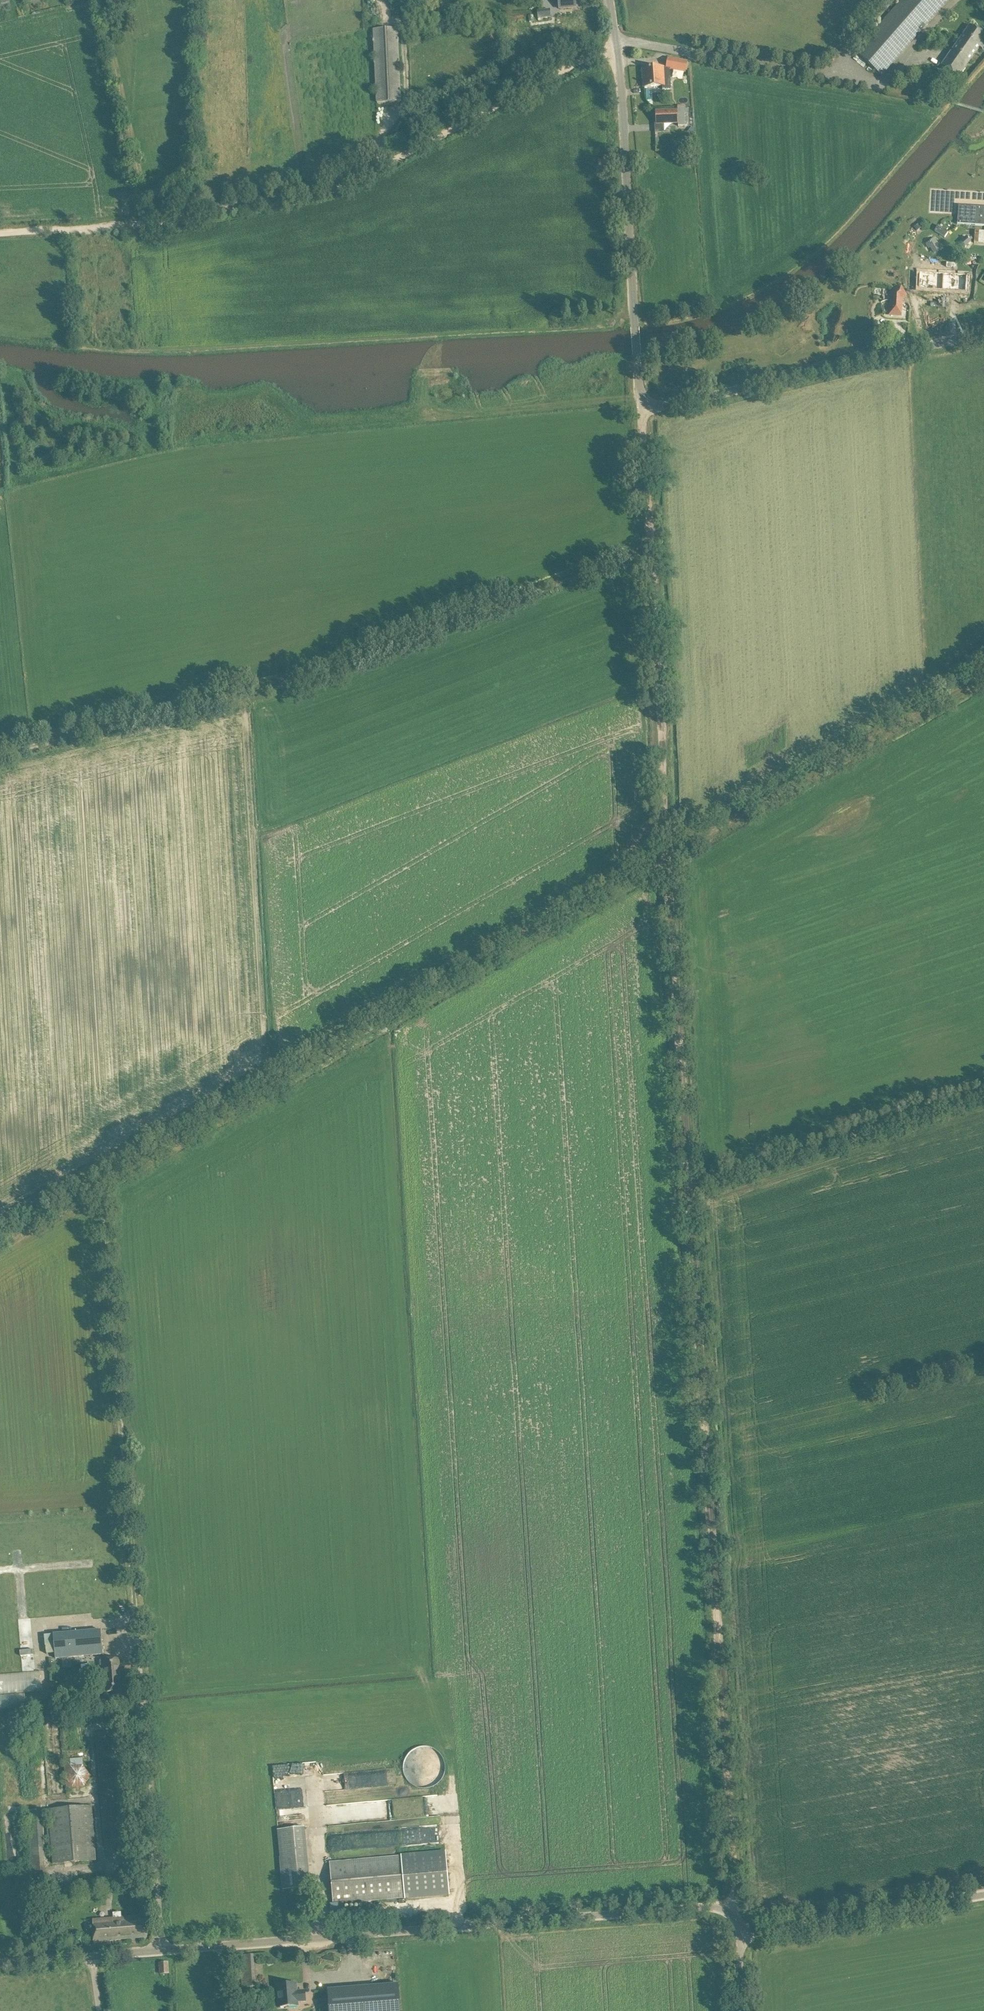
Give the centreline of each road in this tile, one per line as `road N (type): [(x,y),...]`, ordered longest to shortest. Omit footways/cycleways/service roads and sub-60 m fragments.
road 1 (track): [(739,1921),(665,837)]
road 2 (track): [(0,232),(150,223),(321,191),(617,40),(874,82)]
road 3 (track): [(0,752),(269,690),(645,552)]
road 4 (track): [(92,1168),(665,837)]
road 5 (unclassified): [(162,1950),(718,1906),(739,1921)]
road 6 (track): [(125,1592),(92,1168)]
road 7 (unclassified): [(643,409),(610,0)]
road 8 (track): [(665,837),(983,662)]
road 9 (unclassified): [(162,1950),(125,1592)]
road 10 (unclassified): [(643,409),(983,332)]
road 11 (unclassified): [(687,1192),(983,1094)]
road 12 (track): [(665,837),(645,552)]
road 13 (unclassified): [(739,1921),(764,1933),(983,1894)]
road 14 (unclassified): [(0,1963),(162,1950)]
road 15 (track): [(645,552),(643,409)]

